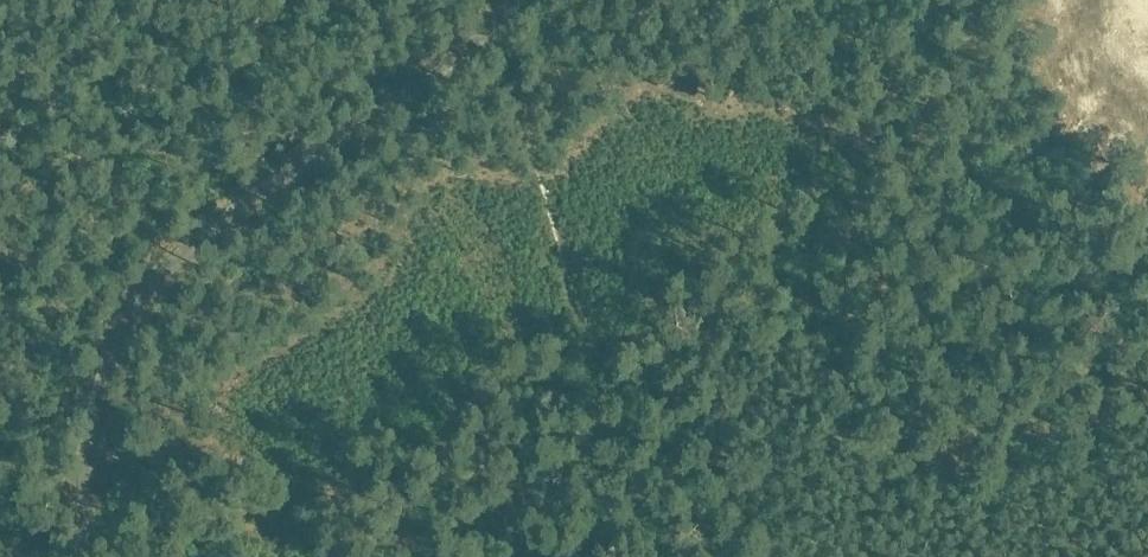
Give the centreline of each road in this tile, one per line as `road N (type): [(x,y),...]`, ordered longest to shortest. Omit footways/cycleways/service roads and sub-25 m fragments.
road 1 (unclassified): [(87,556),(82,523),(93,416),(109,360),(152,286),(196,236),(372,112),(511,0)]

